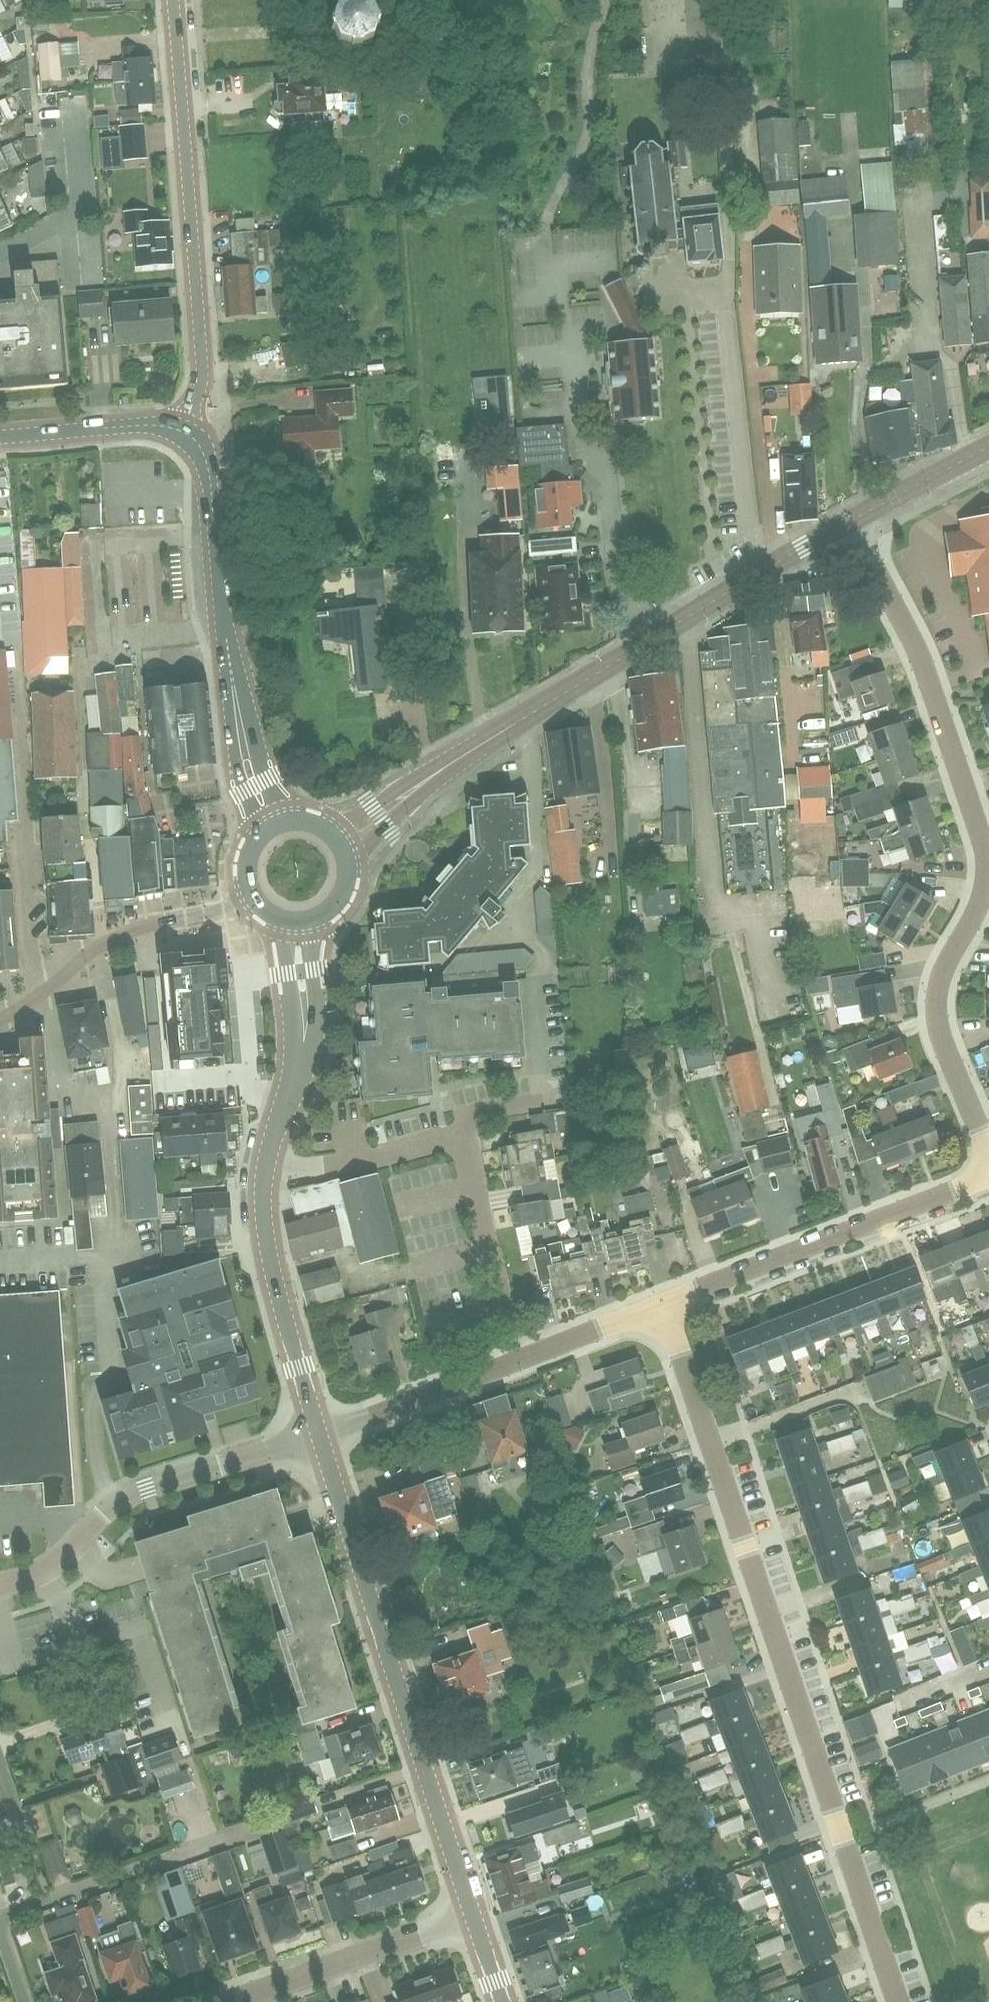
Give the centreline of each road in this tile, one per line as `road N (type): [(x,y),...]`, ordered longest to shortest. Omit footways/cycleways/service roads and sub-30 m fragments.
road 1 (residential): [(896,2001),(662,1307)]
road 2 (residential): [(988,1157),(939,1038),(937,998),(982,896),(981,840),(917,652),(851,521)]
road 3 (secondary): [(339,842),(444,768),(851,521)]
road 4 (tertiary): [(473,1917),(319,1435)]
road 5 (tertiary): [(179,430),(202,373),(172,0)]
road 6 (secondary): [(274,824),(254,787),(237,716),(207,462),(179,430)]
road 7 (residential): [(0,1584),(46,1570),(111,1506),(319,1435)]
road 8 (residential): [(662,1307),(988,1182)]
road 9 (residential): [(461,1137),(474,1114),(540,1103),(529,994),(544,962),(503,925)]
road 10 (residential): [(253,900),(100,948),(0,1020)]
road 11 (tertiary): [(319,1435),(278,1295),(265,1167)]
road 12 (residential): [(227,2001),(473,1917)]
road 13 (tertiary): [(265,1167),(300,1057),(298,923)]
road 14 (residential): [(520,1362),(461,1137)]
road 15 (residential): [(319,1435),(520,1362)]
road 16 (secondary): [(179,430),(140,424),(0,436)]
road 17 (secondary): [(851,521),(988,446)]
road 18 (residential): [(520,1362),(662,1307)]
road 19 (residential): [(66,219),(83,205),(77,106)]

